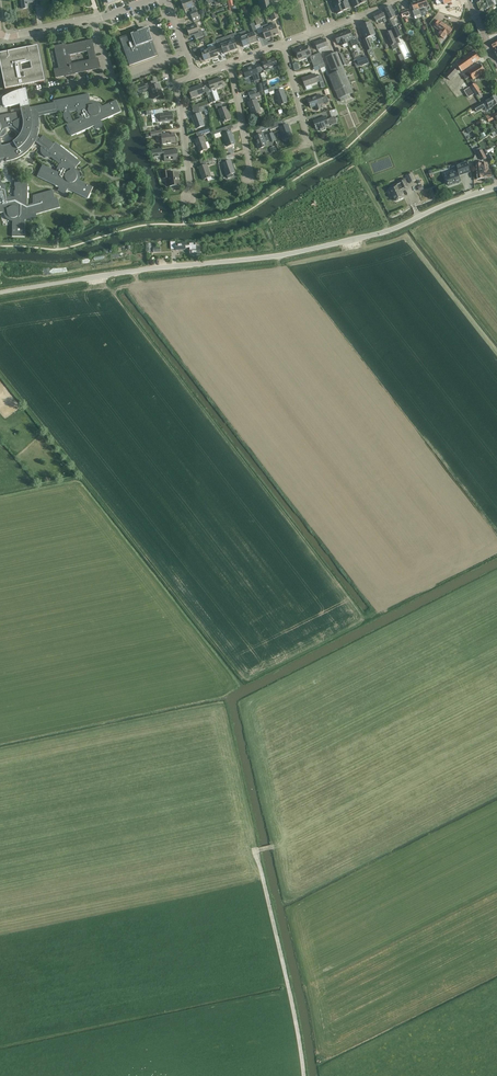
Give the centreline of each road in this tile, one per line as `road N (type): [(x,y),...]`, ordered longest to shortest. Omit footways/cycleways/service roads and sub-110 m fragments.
road 1 (unclassified): [(0,293),(333,246),(496,188)]
road 2 (track): [(256,850),(304,1075)]
road 3 (residential): [(32,95),(114,77),(93,20)]
road 4 (residential): [(188,197),(178,89),(195,76)]

